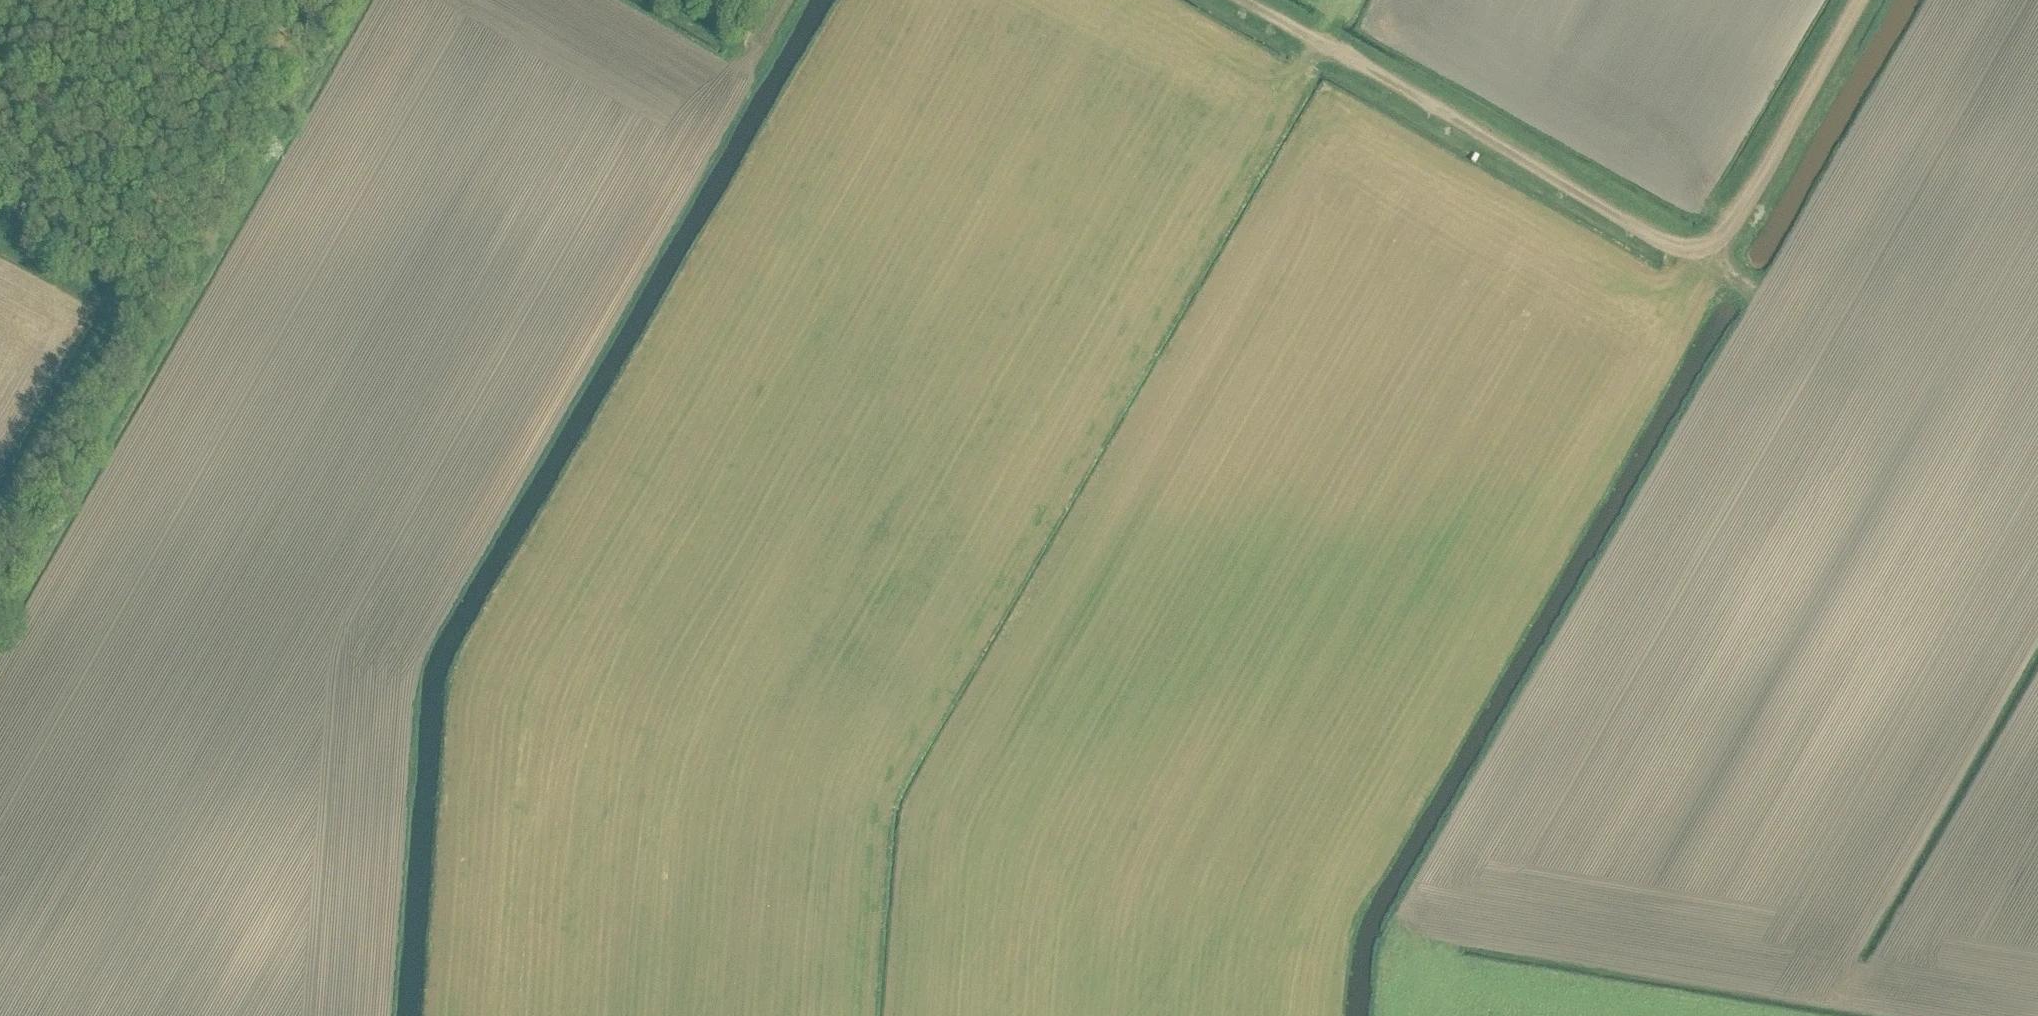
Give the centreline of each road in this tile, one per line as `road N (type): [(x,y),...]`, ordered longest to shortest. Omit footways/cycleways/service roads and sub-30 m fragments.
road 1 (track): [(1864,0),(1732,226),(1713,244),(1684,251),(1238,0)]

